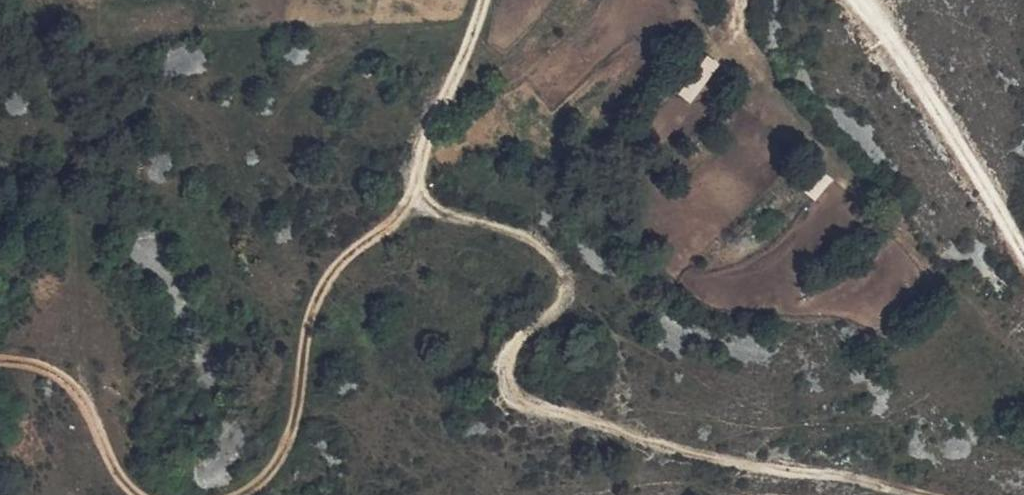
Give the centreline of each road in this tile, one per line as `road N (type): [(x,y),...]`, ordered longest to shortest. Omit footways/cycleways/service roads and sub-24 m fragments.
road 1 (track): [(912,494),(835,473),(714,460),(540,411),(500,376),(516,347),(563,308),(569,266),(520,229),(446,218),(418,191),(482,0)]
road 2 (track): [(87,407),(87,276),(56,83),(31,0)]
road 3 (track): [(446,218),(392,232),(347,267),(324,303),(290,444),(276,475),(248,494)]
road 4 (track): [(873,0),(1023,250)]
road 5 (track): [(140,494),(66,382),(32,362),(0,358)]

